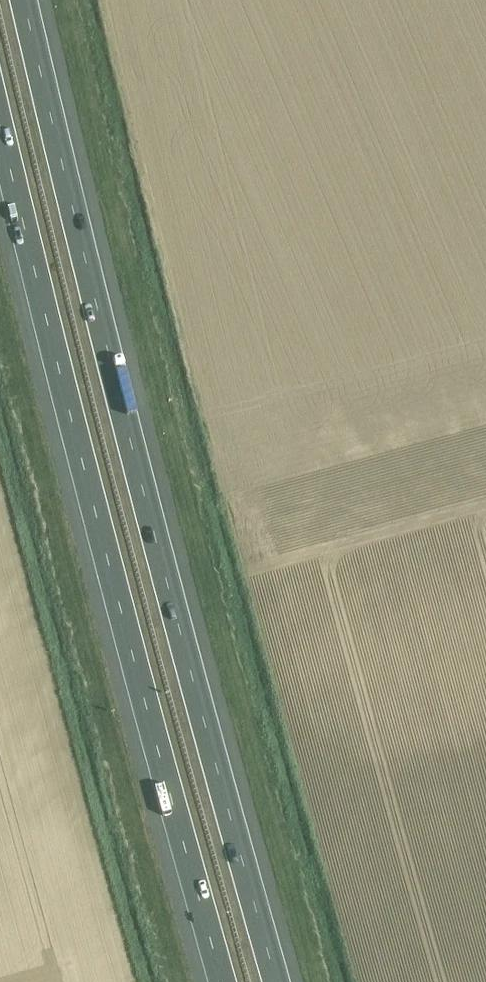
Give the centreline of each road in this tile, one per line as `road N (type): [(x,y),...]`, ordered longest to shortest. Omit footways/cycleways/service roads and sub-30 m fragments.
road 1 (motorway): [(277,981),(132,447),(23,0)]
road 2 (motorway): [(0,128),(223,981)]

